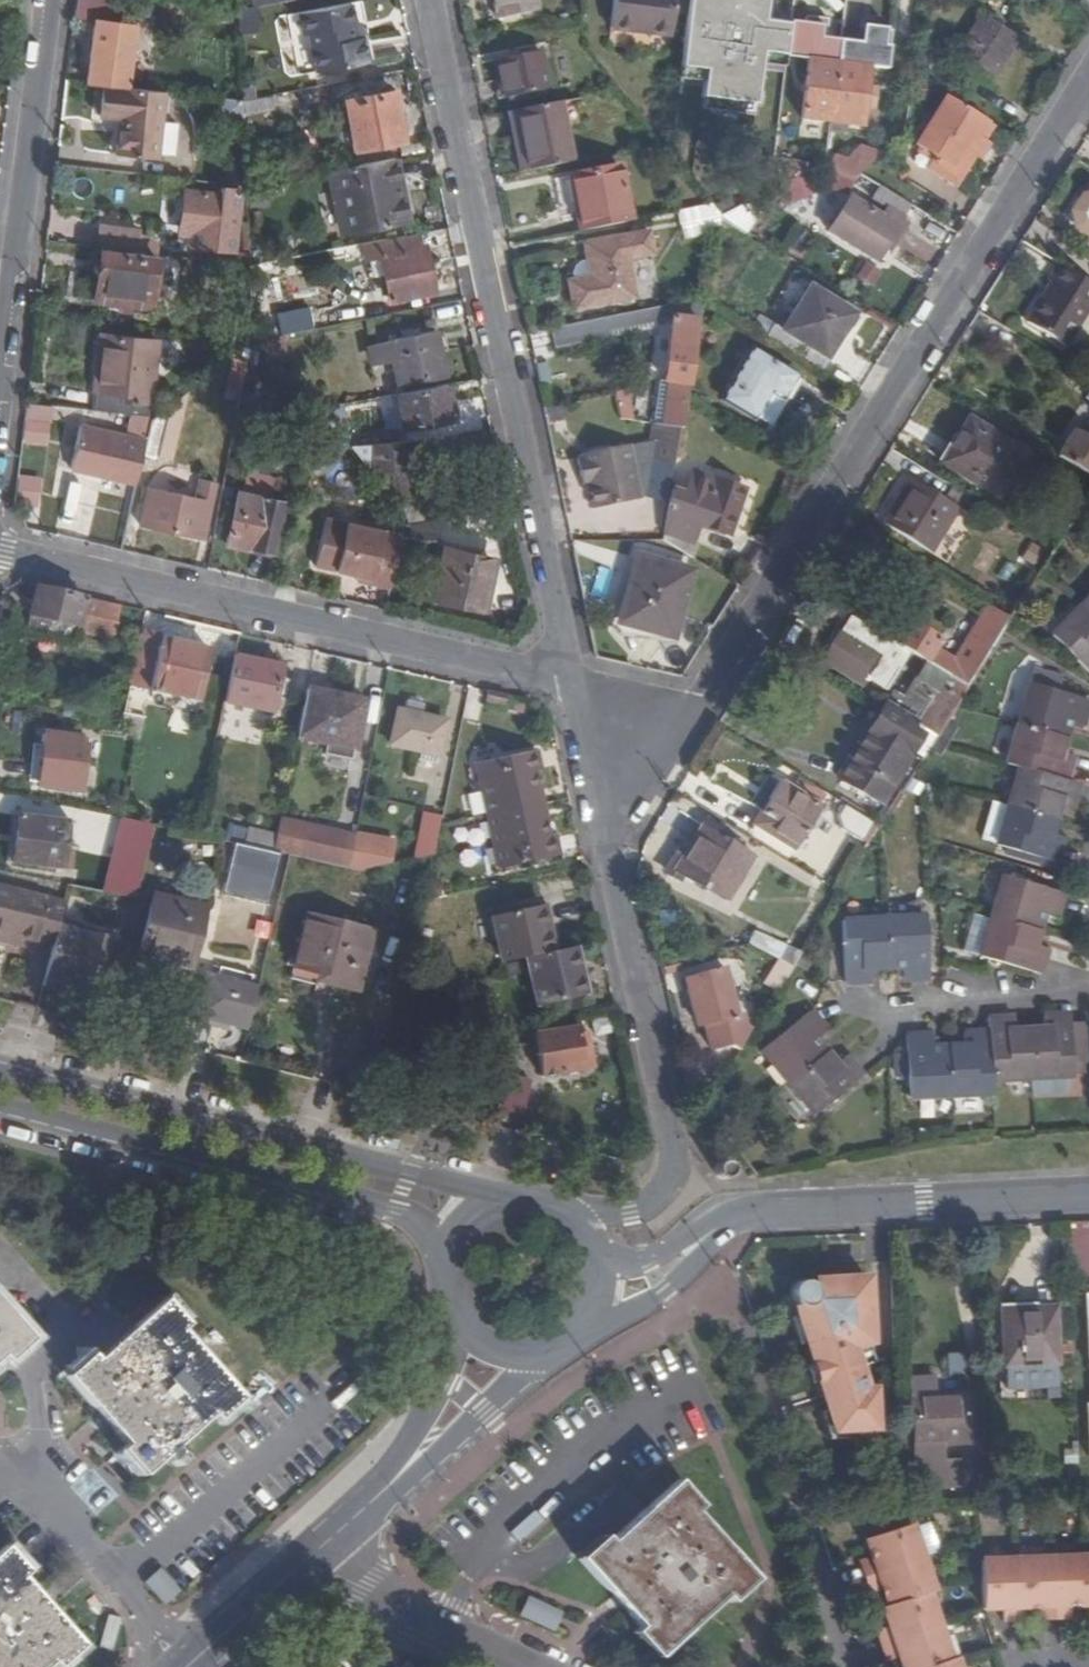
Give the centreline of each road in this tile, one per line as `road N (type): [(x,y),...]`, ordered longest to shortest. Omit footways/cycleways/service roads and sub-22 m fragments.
road 1 (residential): [(584,764),(655,741),(707,698),(1088,81)]
road 2 (residential): [(563,683),(431,0)]
road 3 (residential): [(0,551),(563,683)]
road 4 (residential): [(584,764),(664,1113),(665,1161),(656,1194),(627,1213),(574,1222)]
road 5 (secondary): [(508,1205),(0,1070)]
road 6 (secondary): [(0,1112),(390,1213),(448,1267)]
road 7 (residential): [(45,0),(0,385)]
road 8 (tertiary): [(1088,1199),(787,1214)]
road 9 (secondary): [(305,1564),(390,1484),(502,1355)]
road 10 (residential): [(184,1666),(42,1498),(0,1480)]
road 11 (tertiary): [(583,1331),(655,1295),(722,1240),(787,1214)]
road 12 (residential): [(1088,996),(852,1008)]
road 13 (residential): [(508,1666),(305,1564)]
road 14 (tertiary): [(787,1214),(715,1216),(651,1256),(597,1256)]
road 15 (secondary): [(189,1666),(305,1564)]

